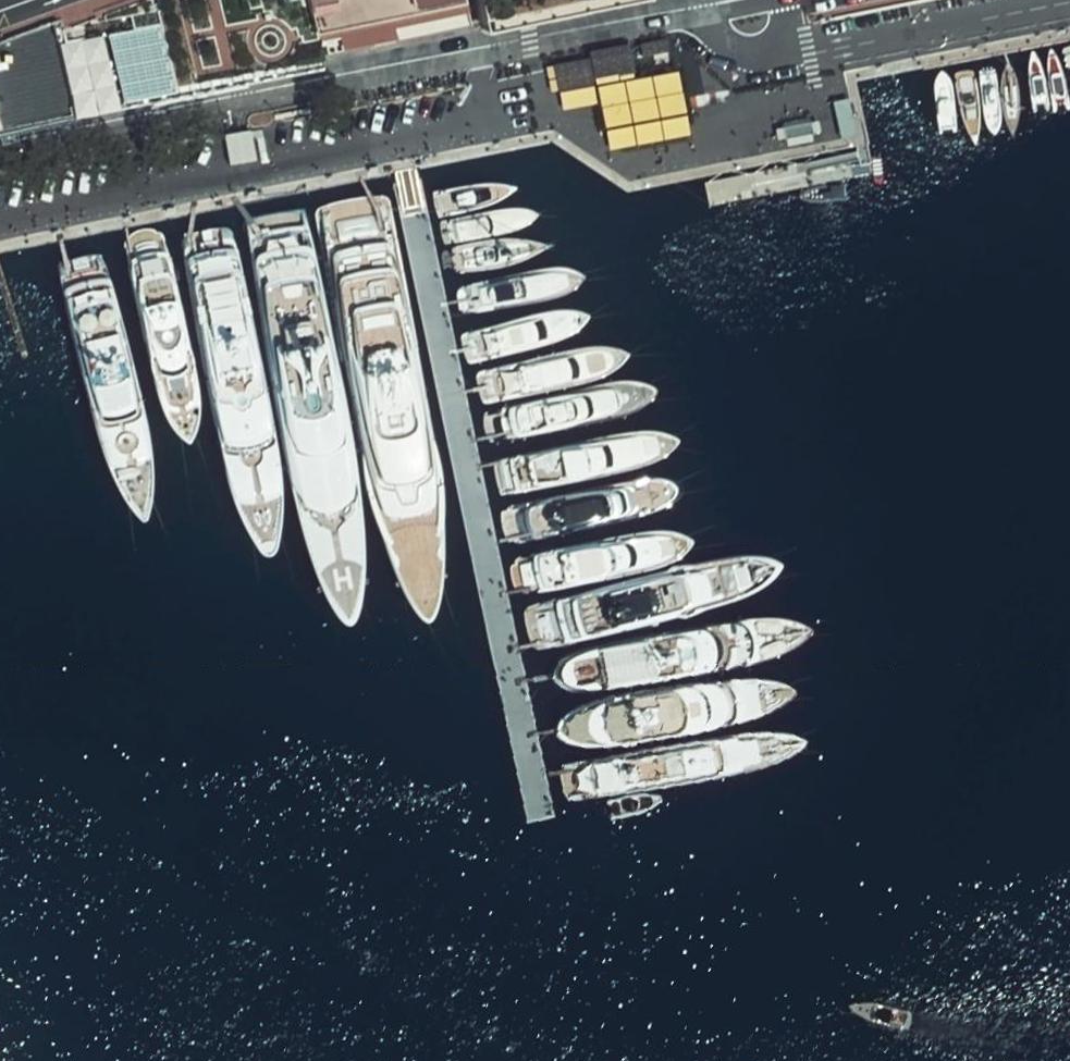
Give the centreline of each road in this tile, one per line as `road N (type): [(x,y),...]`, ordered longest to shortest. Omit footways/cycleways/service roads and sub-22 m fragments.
road 1 (secondary): [(0,144),(742,0)]

